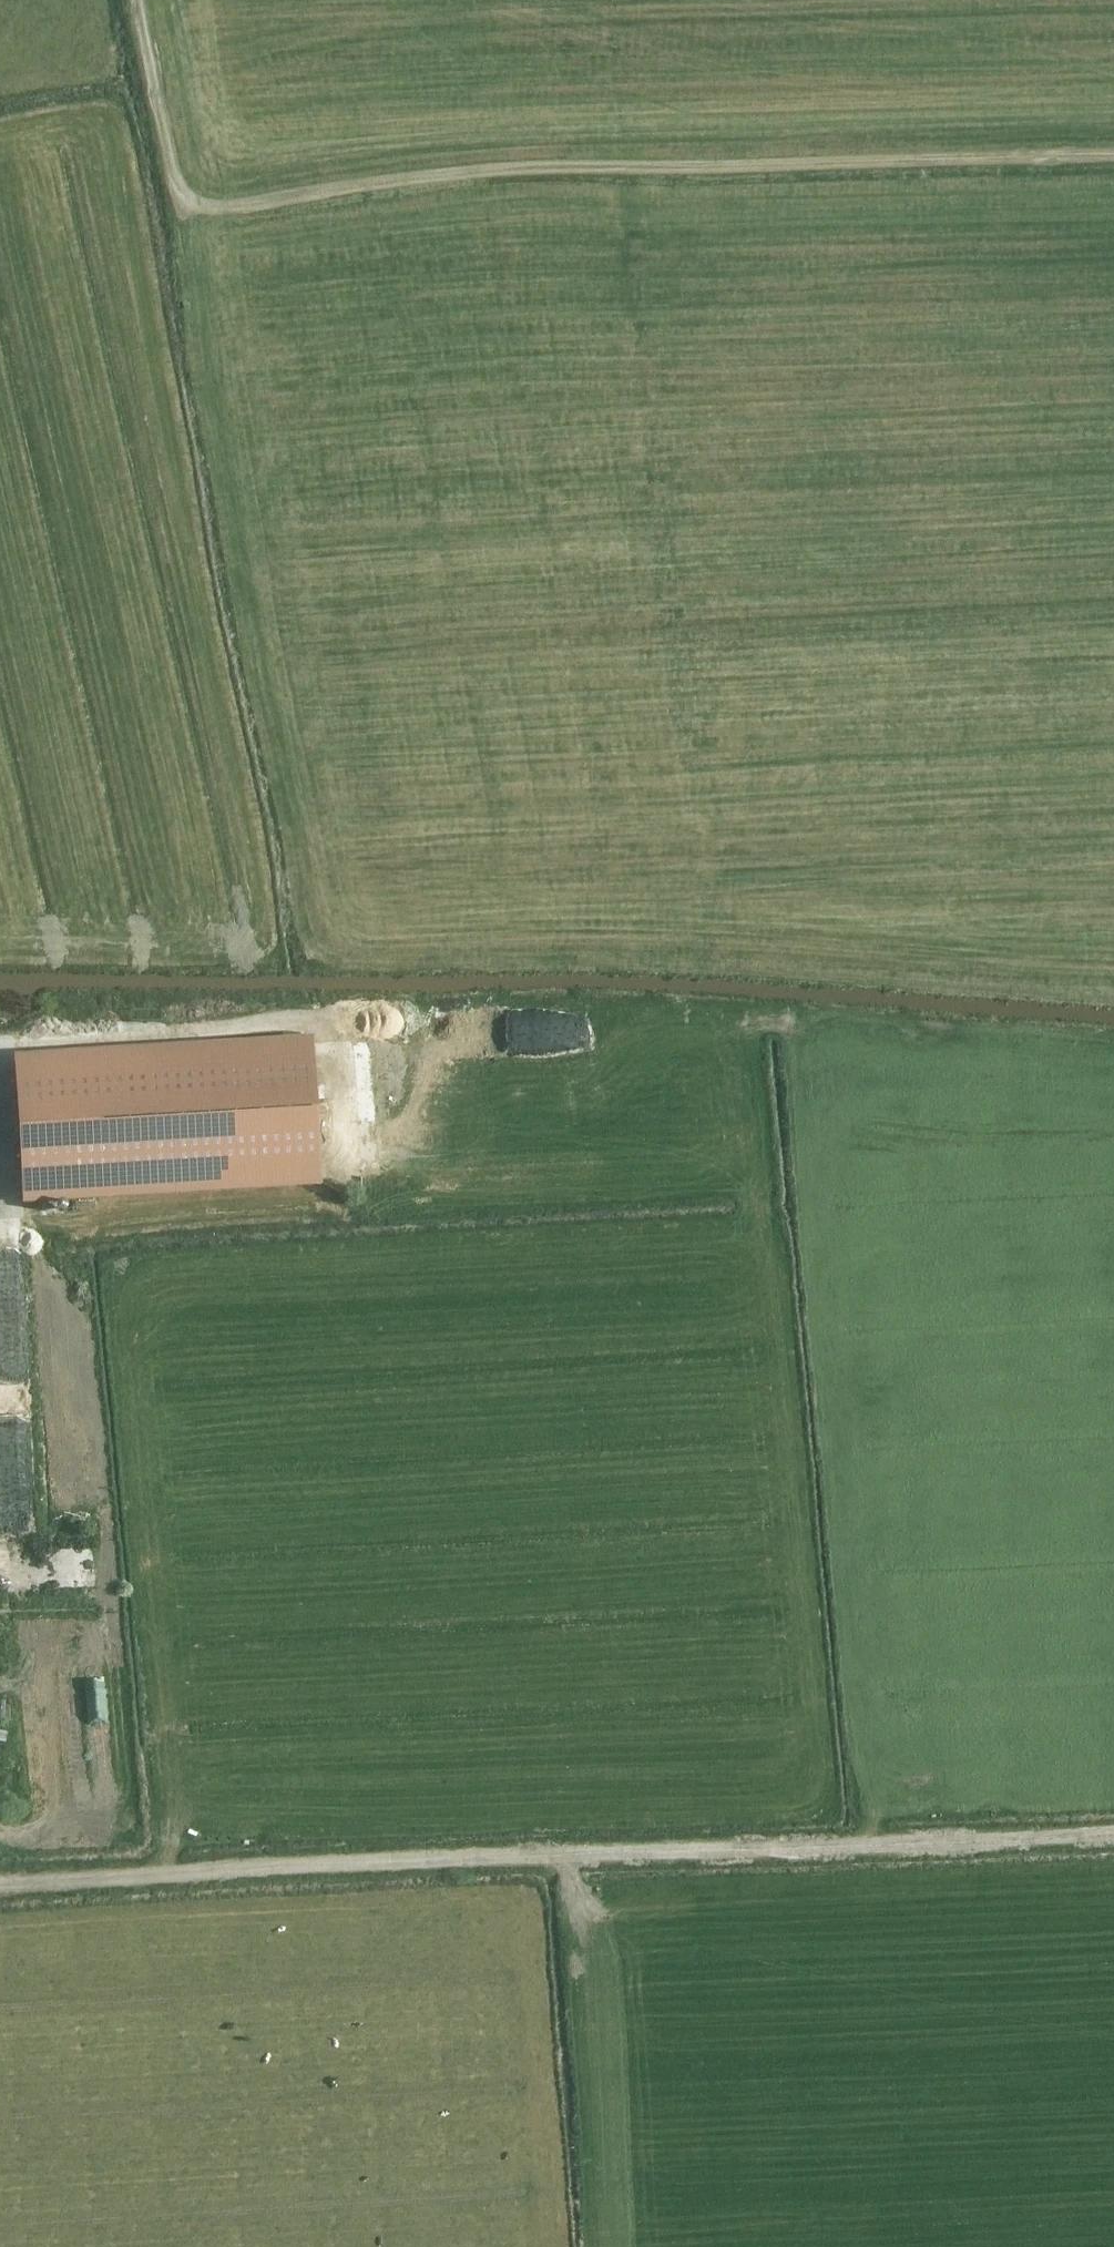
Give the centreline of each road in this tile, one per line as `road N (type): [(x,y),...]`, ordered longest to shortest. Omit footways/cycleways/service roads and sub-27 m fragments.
road 1 (unclassified): [(139,0),(167,165),(180,193),(215,207),(448,171),(1113,156)]
road 2 (track): [(1113,1828),(0,1882)]

